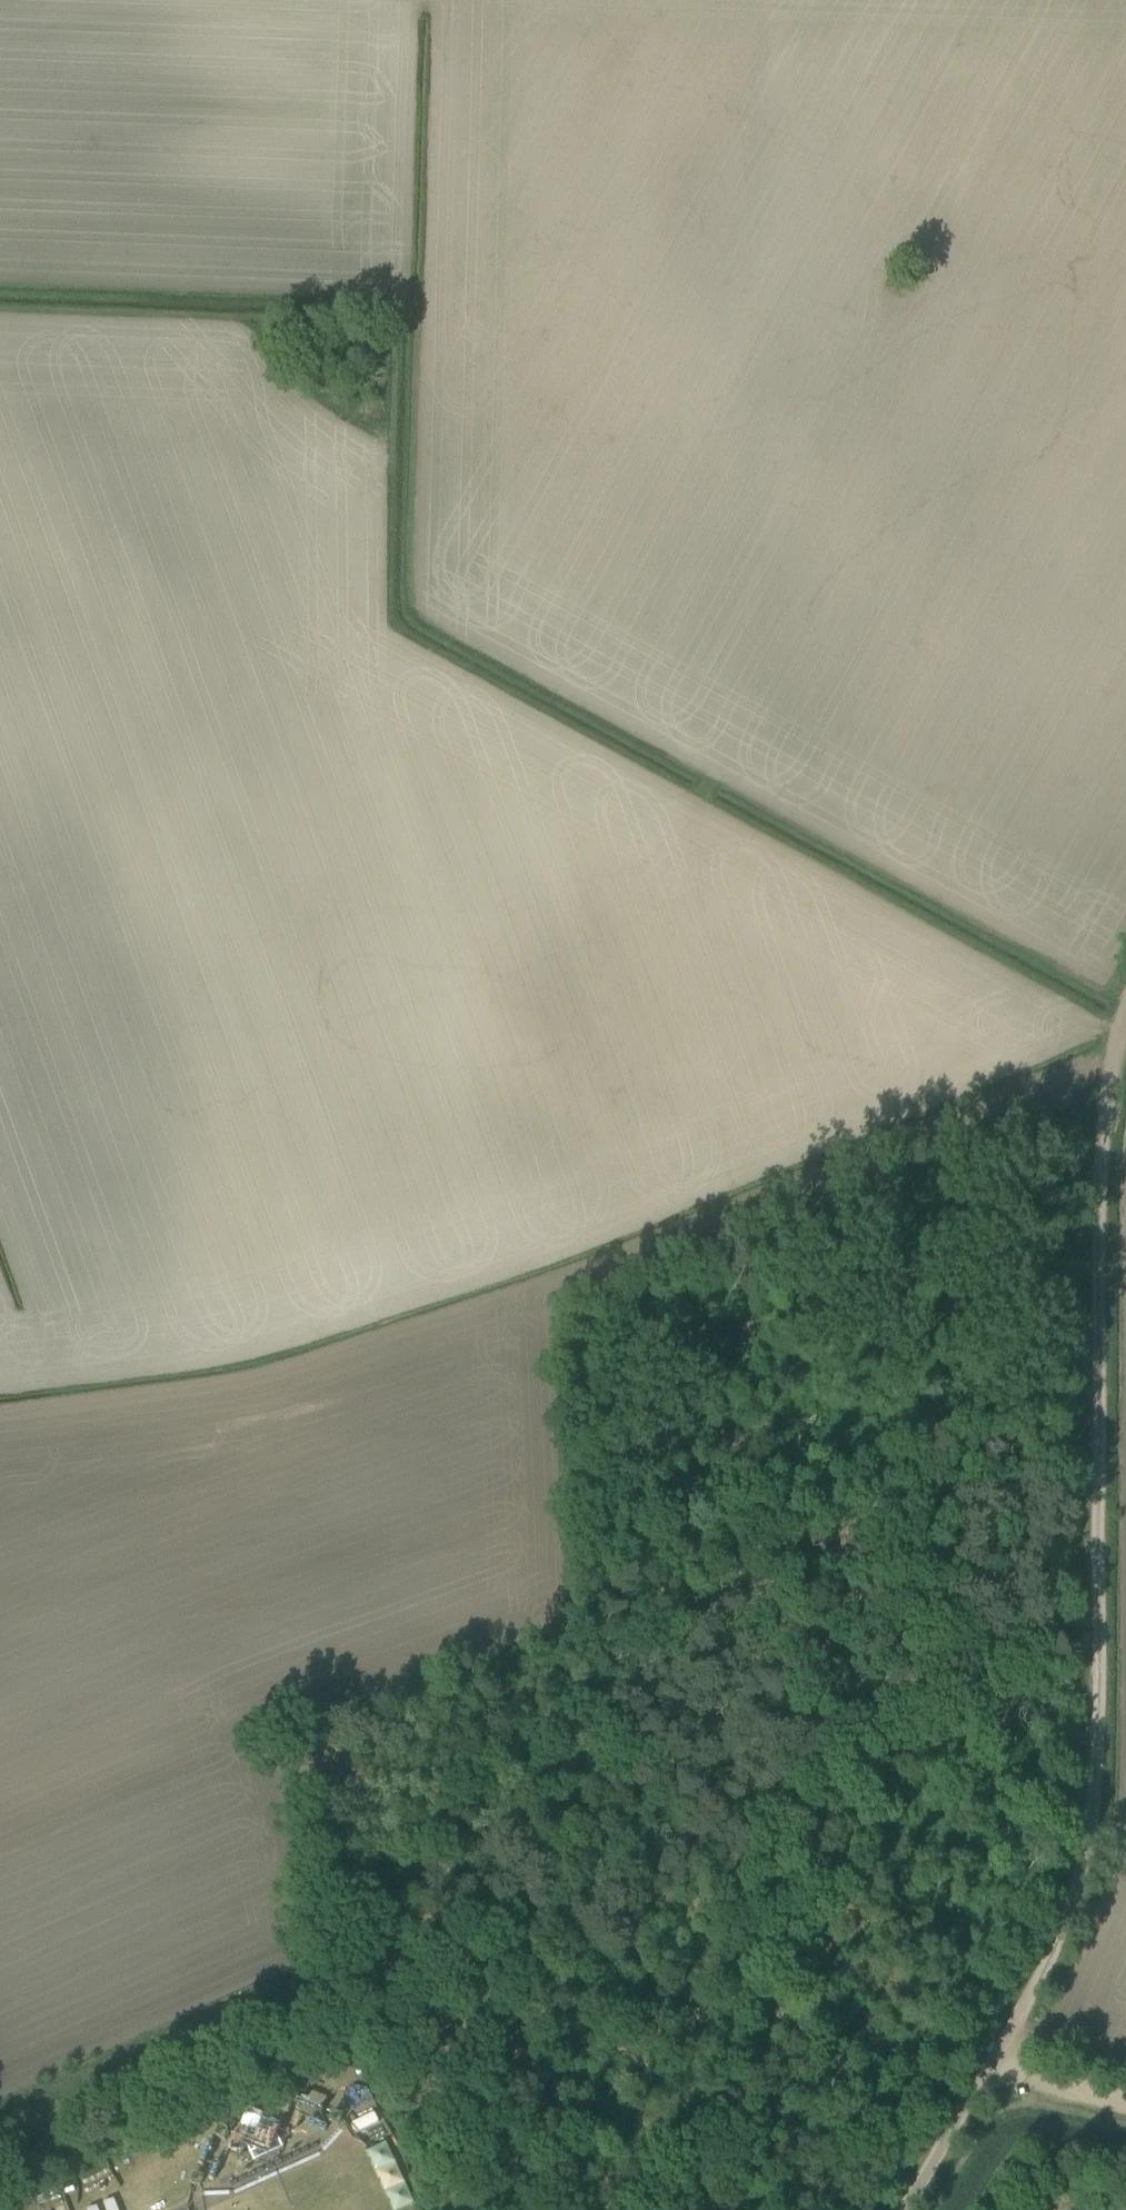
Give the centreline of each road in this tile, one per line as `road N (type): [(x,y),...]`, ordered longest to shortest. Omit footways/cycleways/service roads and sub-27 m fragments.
road 1 (track): [(1125,1038),(1109,1118),(1094,1780),(1080,1907),(1038,1995),(988,2063),(1125,2096)]
road 2 (unclassified): [(900,2209),(988,2063)]

